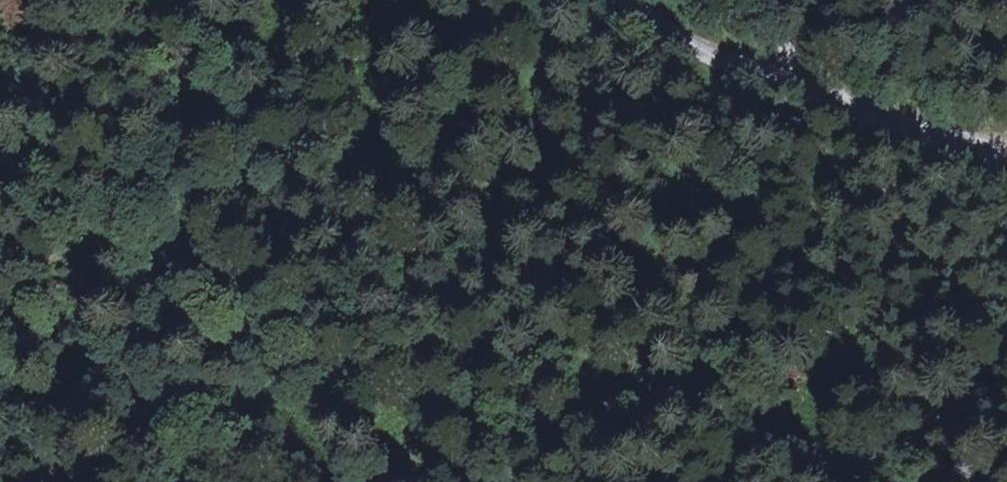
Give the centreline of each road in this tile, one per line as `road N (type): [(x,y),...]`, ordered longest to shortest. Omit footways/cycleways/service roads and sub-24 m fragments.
road 1 (tertiary): [(640,0),(771,80),(1006,158)]

